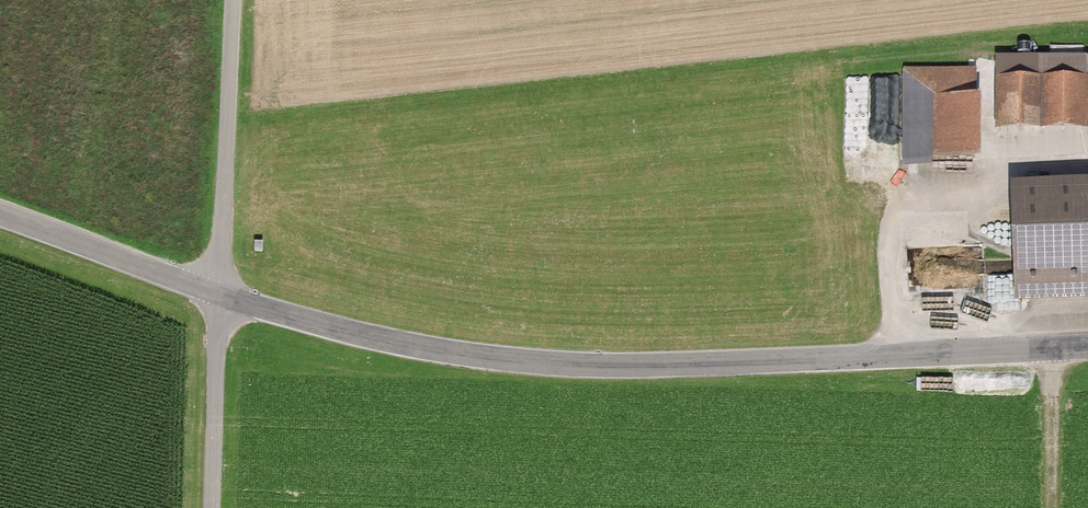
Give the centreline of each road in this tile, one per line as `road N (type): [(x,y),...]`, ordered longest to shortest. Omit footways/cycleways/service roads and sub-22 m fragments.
road 1 (unclassified): [(1087,346),(665,366),(545,364),(336,328),(0,214)]
road 2 (track): [(214,507),(230,0)]
road 3 (track): [(1050,348),(1049,507)]

